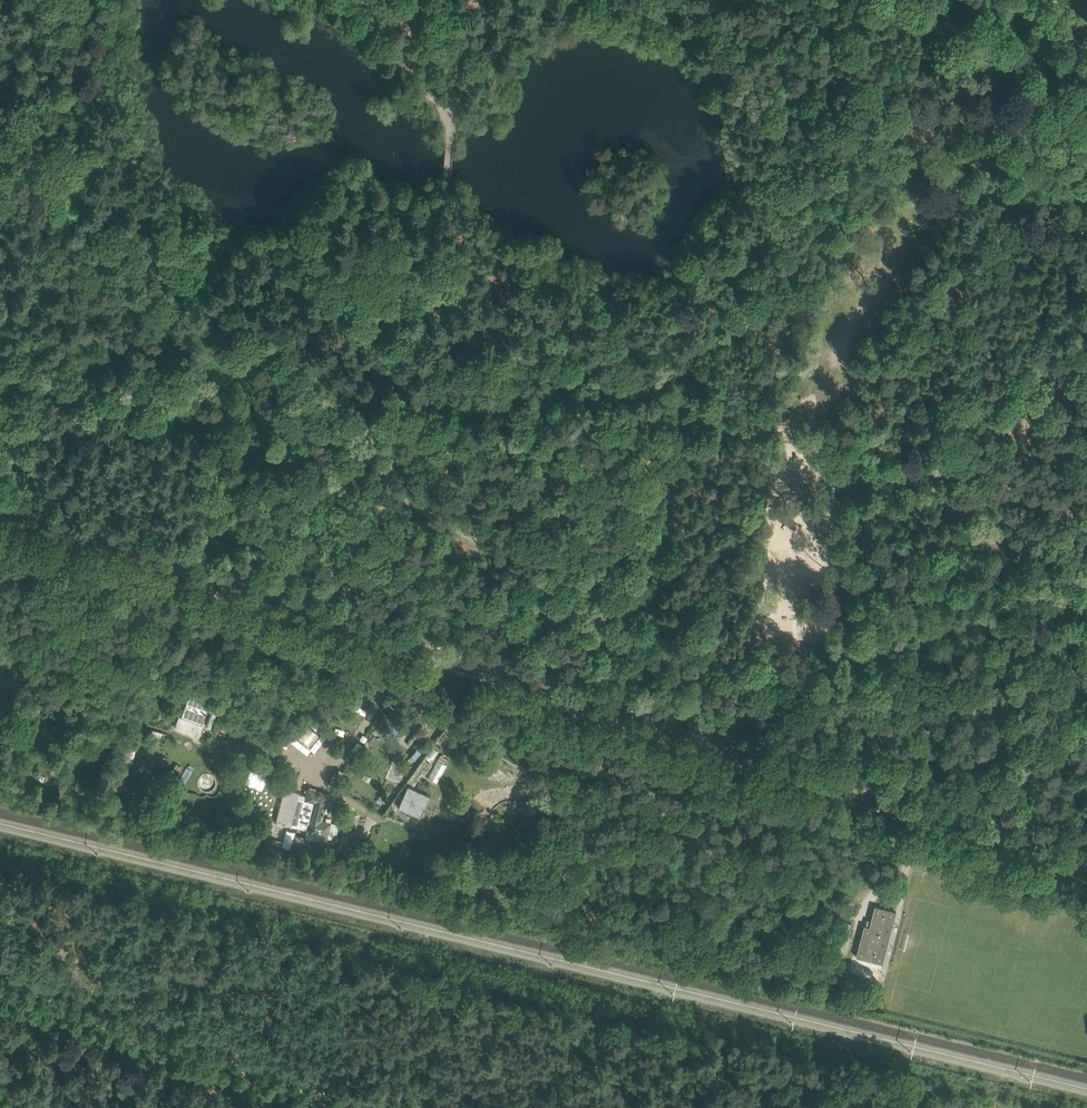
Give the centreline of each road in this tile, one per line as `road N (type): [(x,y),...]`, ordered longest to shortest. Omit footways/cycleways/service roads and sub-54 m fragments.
road 1 (unclassified): [(1086,869),(0,508)]

